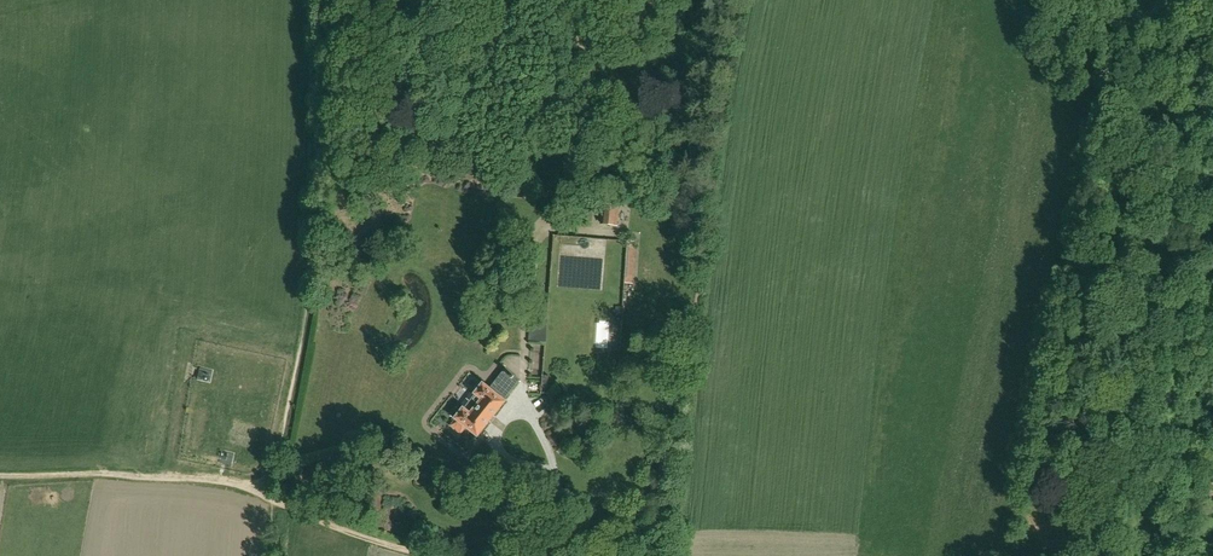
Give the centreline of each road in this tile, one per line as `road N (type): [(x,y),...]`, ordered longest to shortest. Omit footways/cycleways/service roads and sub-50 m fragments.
road 1 (unclassified): [(1128,555),(1212,366)]

